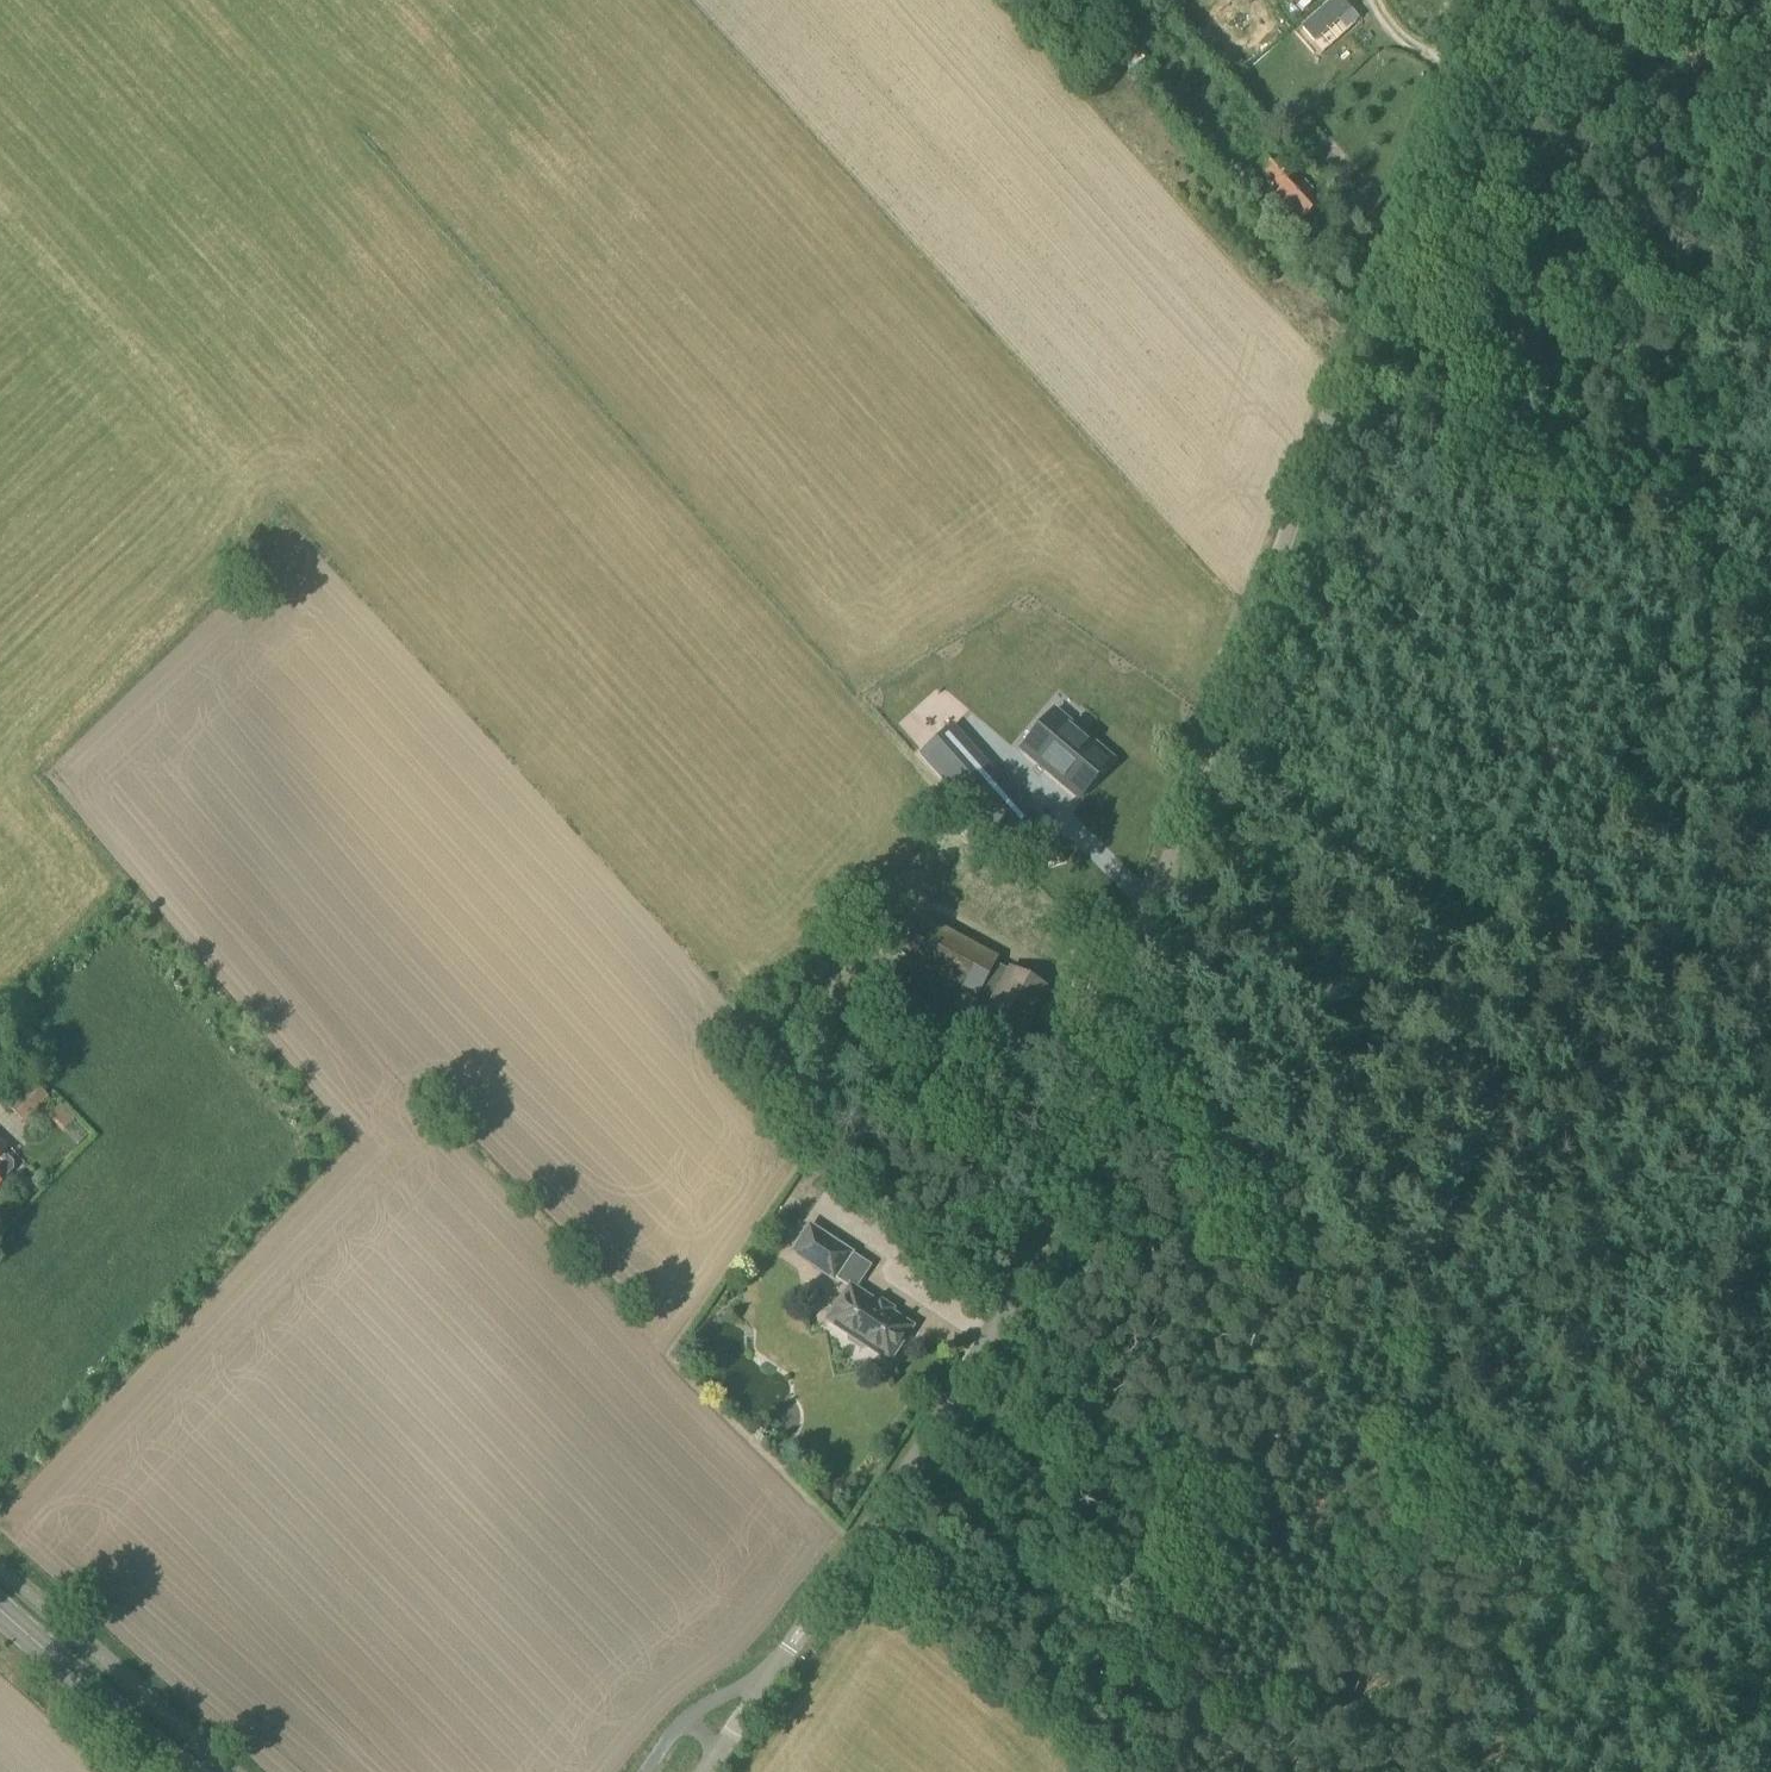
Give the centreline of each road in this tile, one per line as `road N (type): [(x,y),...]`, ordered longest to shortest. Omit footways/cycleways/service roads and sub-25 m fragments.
road 1 (unclassified): [(706,1771),(1007,1316),(1028,1270),(1472,0)]
road 2 (secondary): [(185,1771),(0,1613)]

